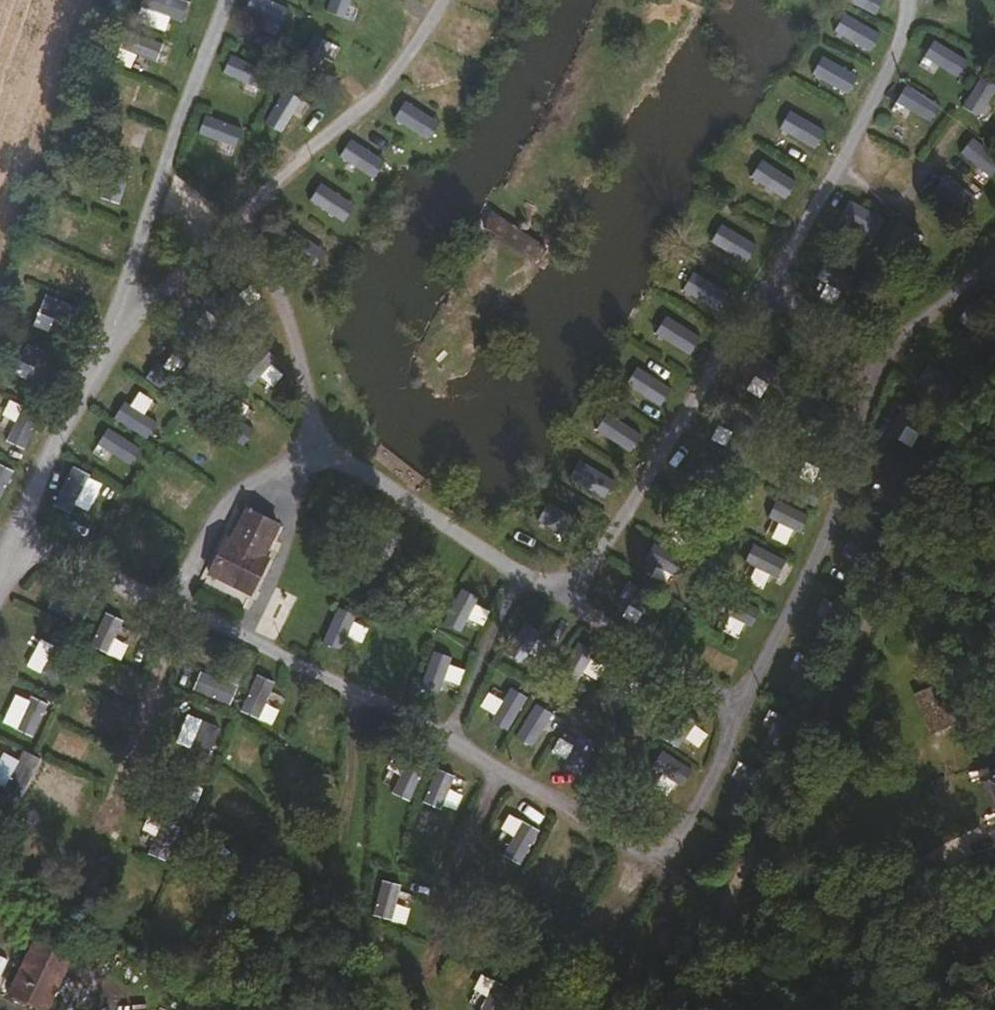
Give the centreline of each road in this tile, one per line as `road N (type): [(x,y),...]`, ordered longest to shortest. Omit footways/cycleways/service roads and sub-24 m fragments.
road 1 (track): [(663,1009),(724,917),(944,515),(994,443)]

